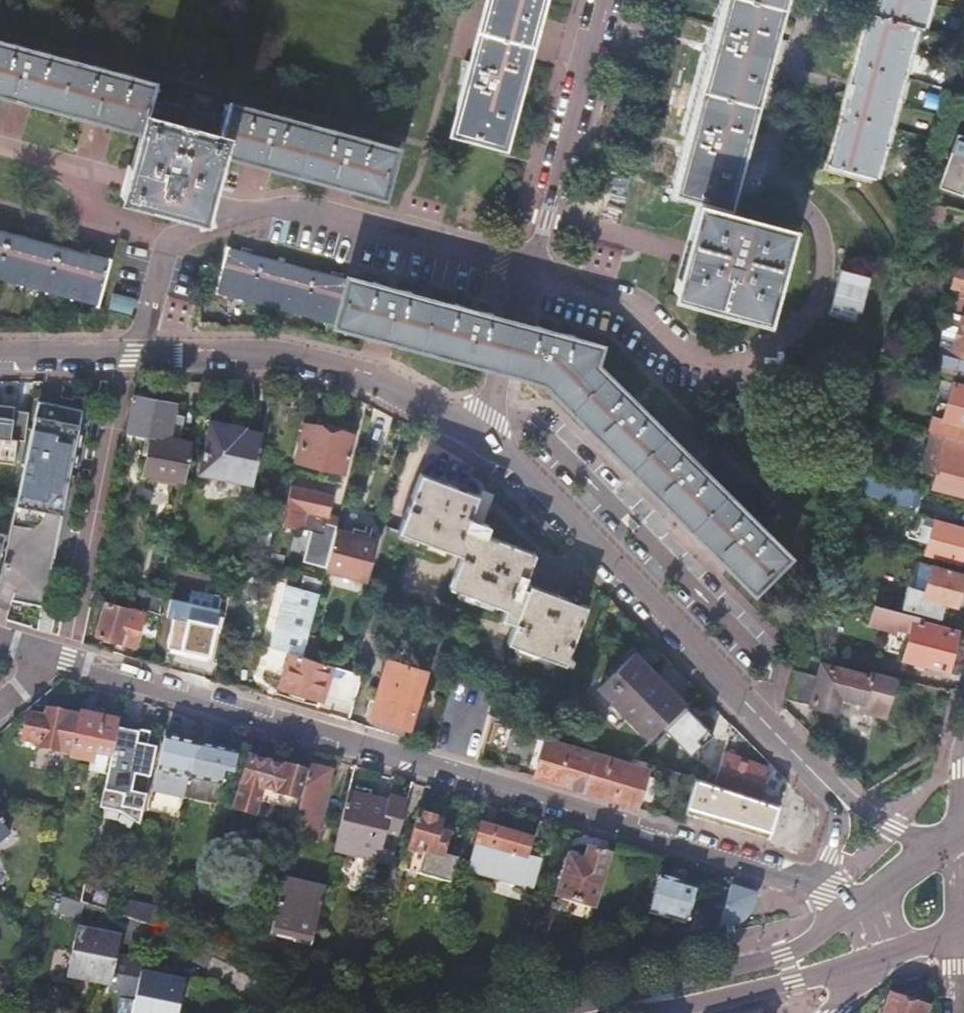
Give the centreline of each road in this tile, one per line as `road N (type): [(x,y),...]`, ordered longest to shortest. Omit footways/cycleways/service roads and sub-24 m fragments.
road 1 (residential): [(51,659),(827,890)]
road 2 (residential): [(526,268),(624,297),(668,342),(712,358),(766,350),(805,324),(825,288),(822,229),(772,174),(815,0)]
road 3 (residential): [(485,432),(840,798)]
road 4 (residential): [(485,432),(394,380),(251,345),(134,355),(0,353)]
road 5 (tertiary): [(856,909),(785,956),(580,1012)]
road 6 (residential): [(600,0),(526,268)]
road 7 (tertiary): [(653,1012),(819,973)]
road 8 (residential): [(526,268),(485,432)]

